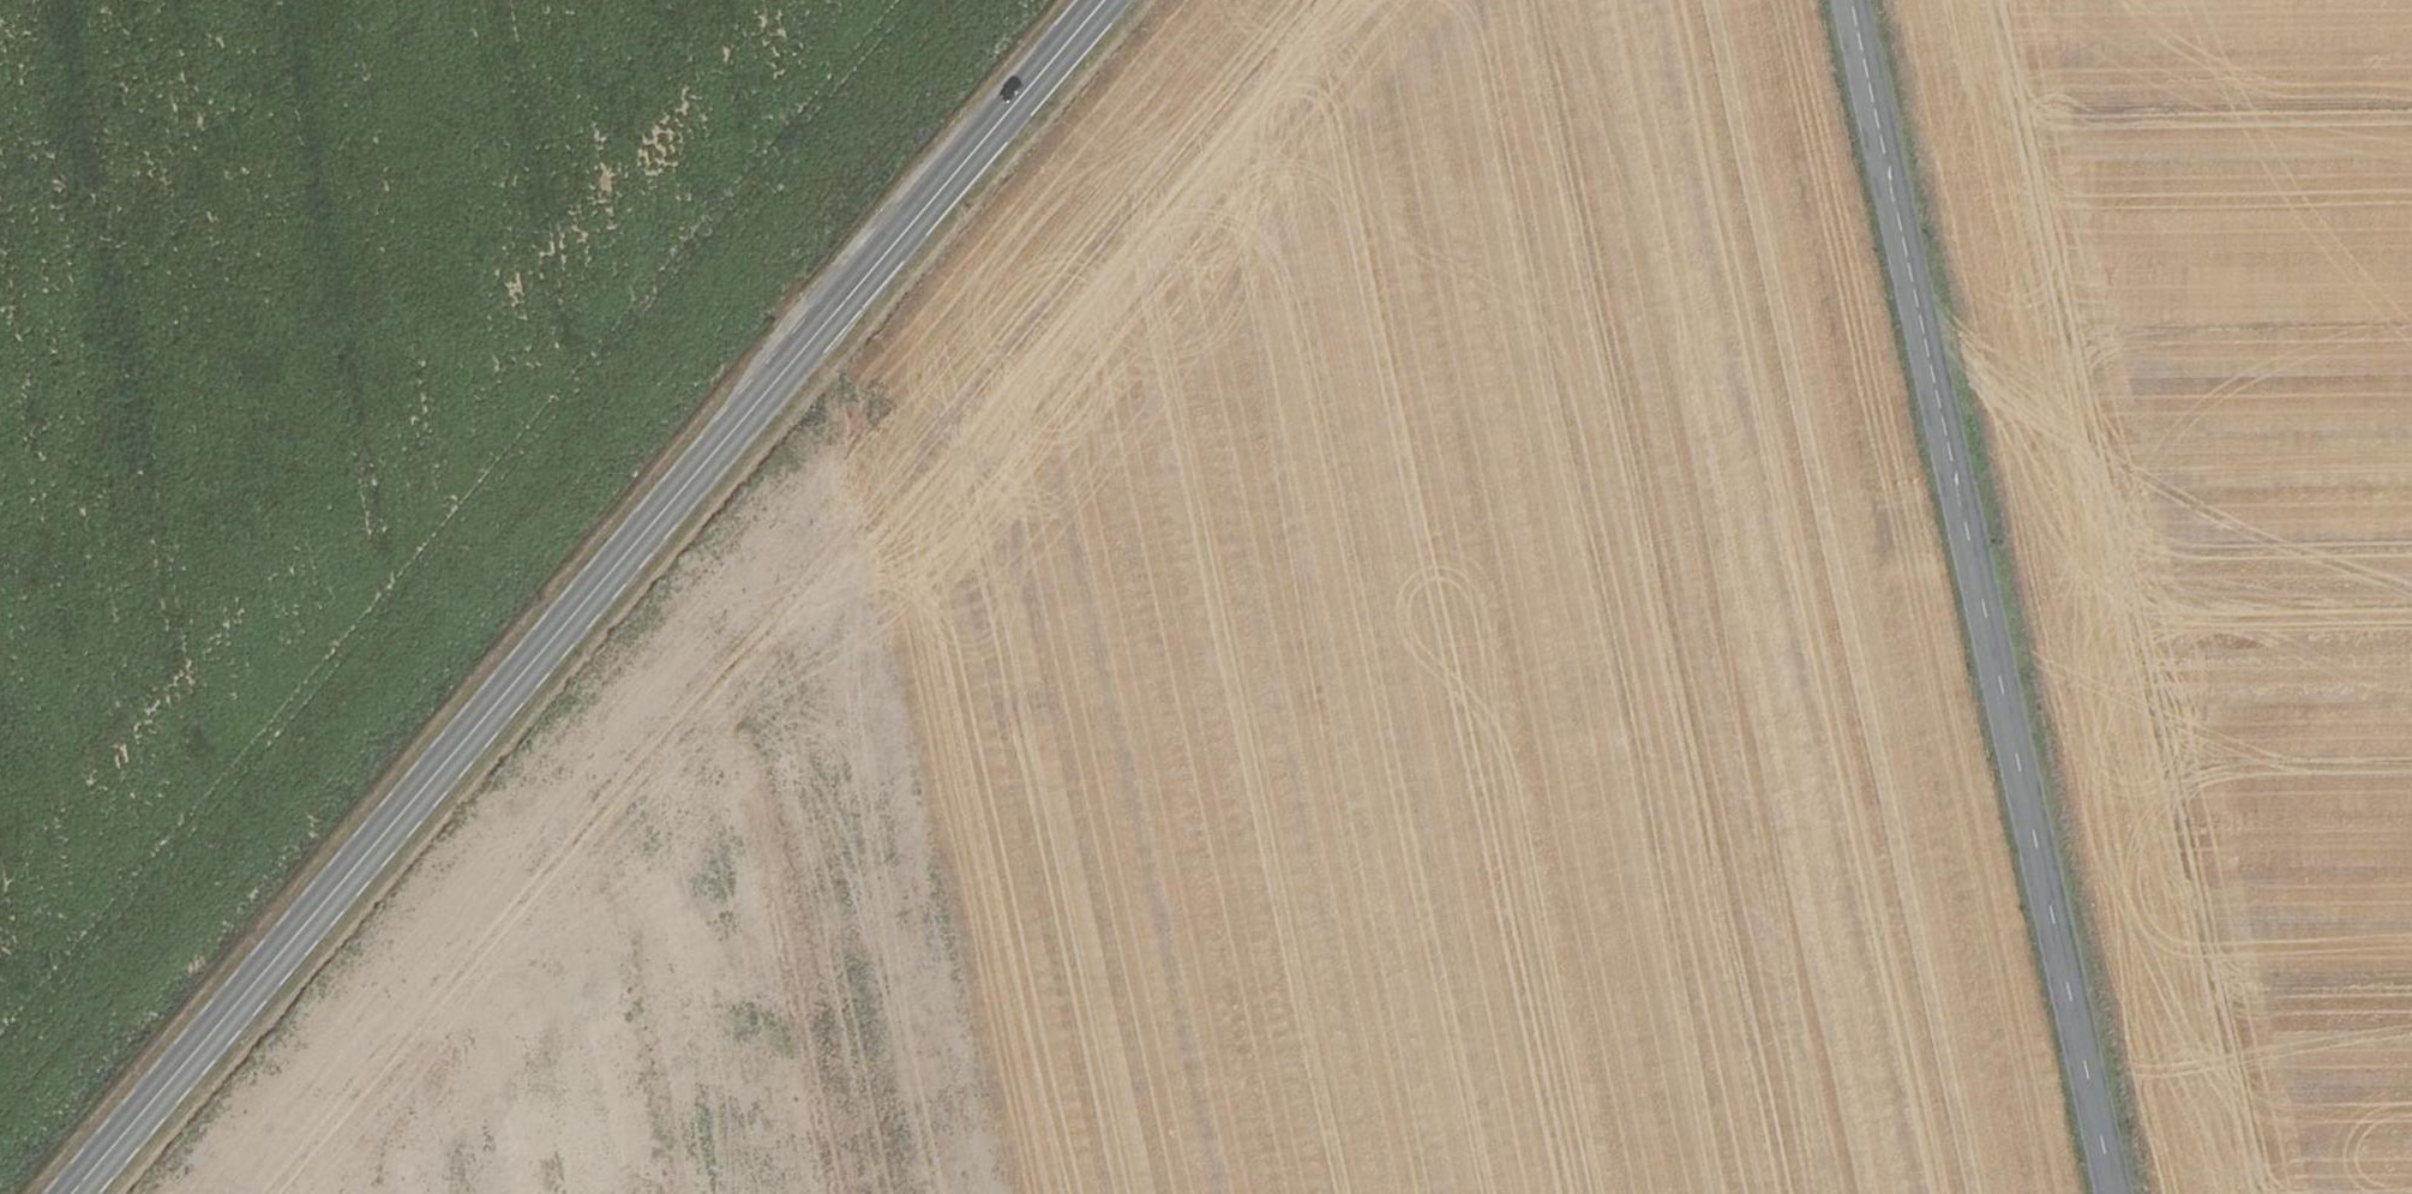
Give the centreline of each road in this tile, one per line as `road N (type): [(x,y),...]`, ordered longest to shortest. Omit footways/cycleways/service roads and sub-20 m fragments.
road 1 (secondary): [(1105,0),(71,1193)]
road 2 (tertiary): [(2115,1193),(1847,0)]

